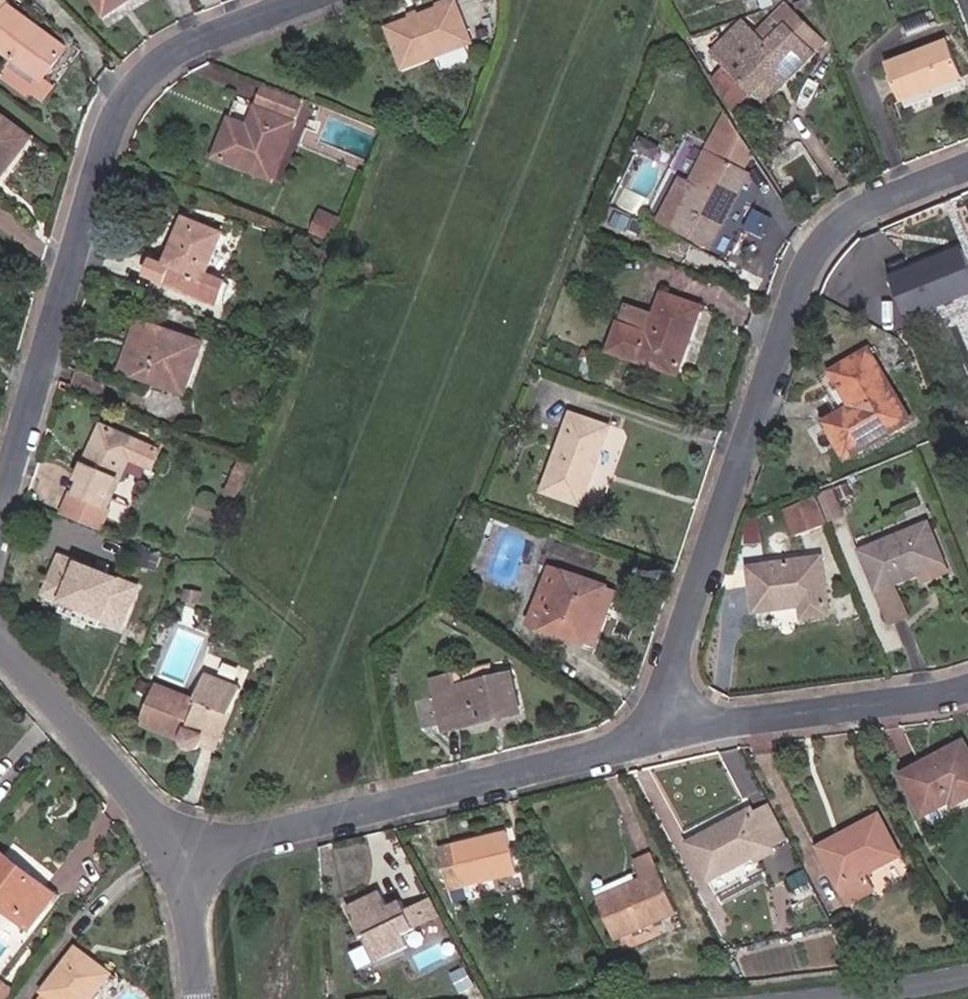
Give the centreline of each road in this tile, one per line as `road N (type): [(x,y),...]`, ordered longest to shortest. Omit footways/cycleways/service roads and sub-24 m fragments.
road 1 (residential): [(343,0),(198,57),(136,101),(104,167),(0,563)]
road 2 (residential): [(663,739),(782,358),(838,250),(869,218),(967,183)]
road 3 (residential): [(188,867),(230,844),(663,739)]
road 4 (residential): [(663,739),(967,689)]
road 5 (residential): [(0,649),(116,764),(188,867)]
road 6 (unclassified): [(967,964),(820,995),(764,998)]
road 7 (residential): [(188,867),(207,920),(209,998)]

